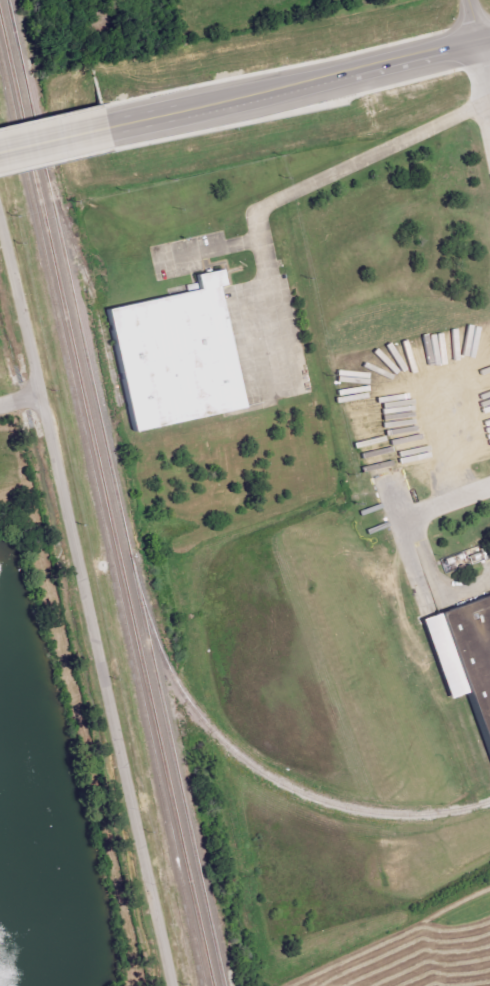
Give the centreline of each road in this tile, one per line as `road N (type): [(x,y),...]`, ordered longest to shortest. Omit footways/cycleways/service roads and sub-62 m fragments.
road 1 (tertiary): [(169,985),(76,544),(0,237)]
road 2 (secondary): [(178,111),(354,68)]
road 3 (secondary): [(354,68),(481,41)]

